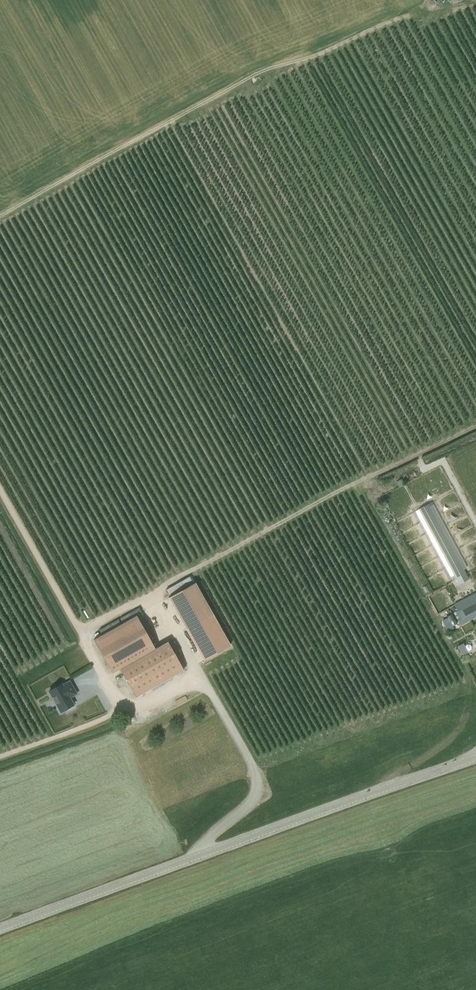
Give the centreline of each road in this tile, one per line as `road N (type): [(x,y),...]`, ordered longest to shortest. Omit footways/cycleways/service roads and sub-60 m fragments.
road 1 (tertiary): [(0,930),(475,757)]
road 2 (track): [(0,216),(261,72),(313,56),(425,0)]
road 3 (track): [(0,491),(116,708),(111,718),(0,758)]
road 4 (track): [(80,632),(353,483)]

